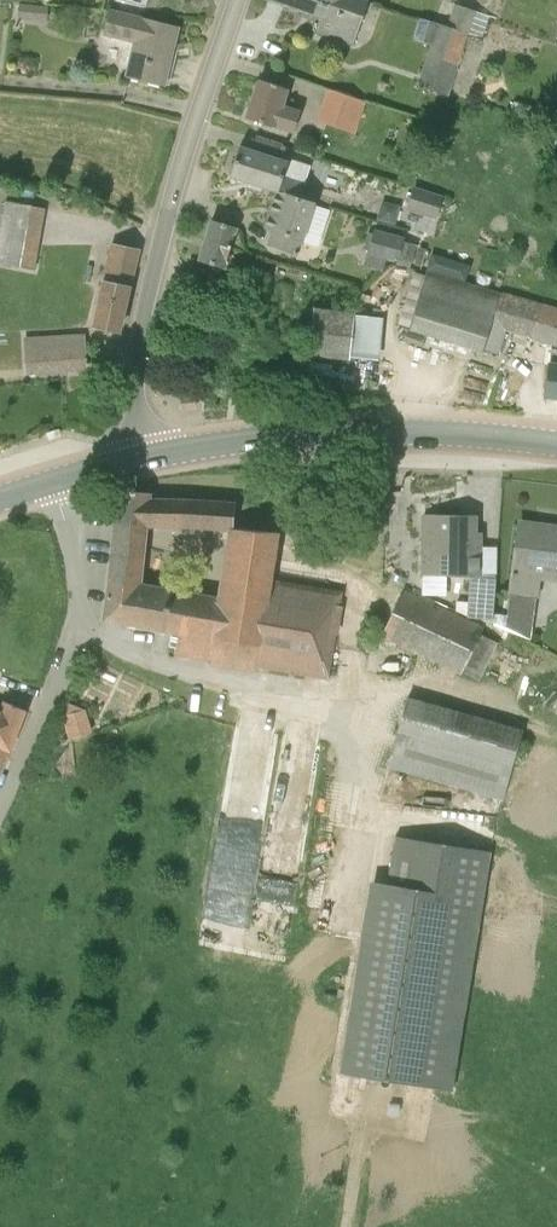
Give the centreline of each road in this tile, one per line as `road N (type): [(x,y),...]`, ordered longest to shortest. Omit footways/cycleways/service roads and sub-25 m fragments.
road 1 (tertiary): [(145,457),(135,379),(143,310),(184,155),(237,0)]
road 2 (secondary): [(556,442),(476,432),(329,430),(145,457)]
road 3 (unclassified): [(0,806),(84,618),(84,570),(53,479)]

